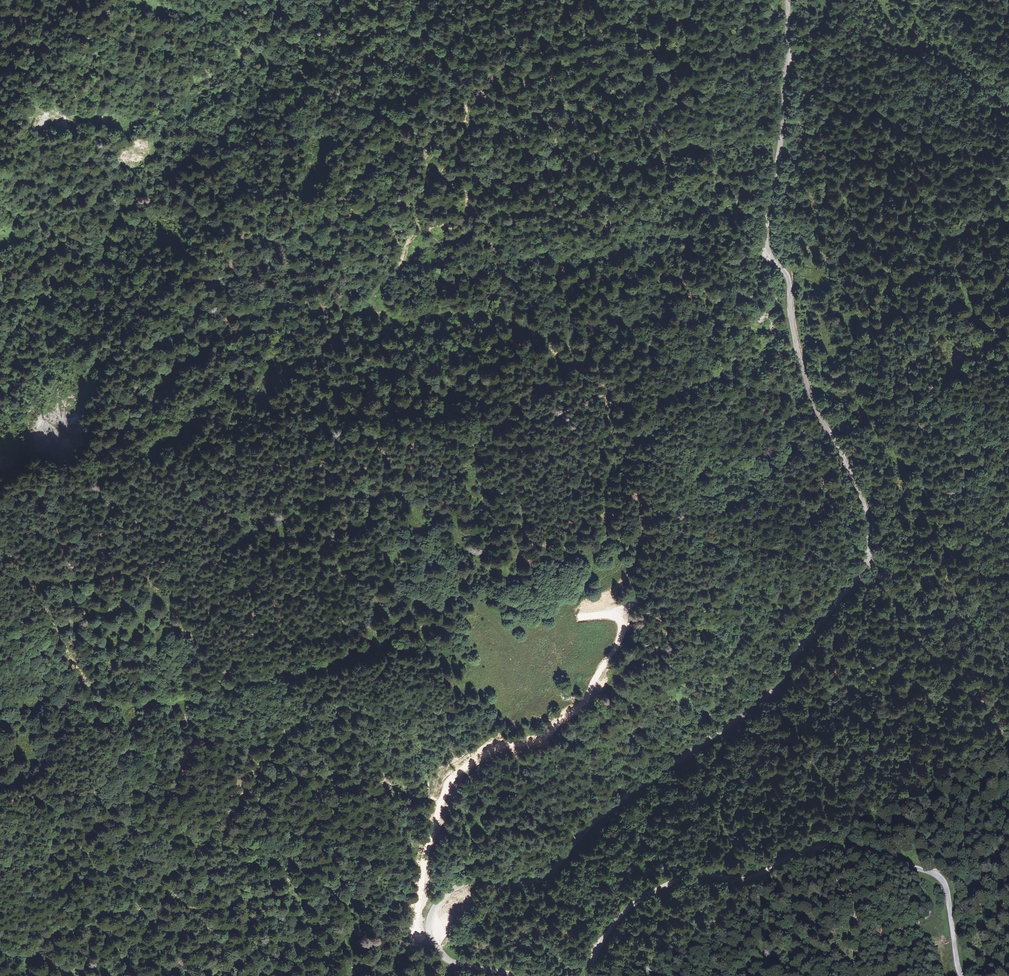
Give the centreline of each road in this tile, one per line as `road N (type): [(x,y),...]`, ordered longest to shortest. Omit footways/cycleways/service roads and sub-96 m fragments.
road 1 (tertiary): [(792,0),(769,251),(792,295),(810,385),(861,489),(868,564),(802,635),(770,684),(621,787),(535,871),(464,879),(444,889),(428,914),(435,947),(448,962),(507,975)]
road 2 (track): [(435,947),(417,931),(416,918),(447,784),(498,747),(540,736),(584,700),(622,631),(616,617),(580,617),(603,541),(612,449),(599,384),(517,325),(472,317),(392,335),(372,307),(371,296),(416,235),(446,226),(466,209),(461,185),(427,165),(463,128),(466,101)]
road 3 (tertiary): [(590,975),(614,924),(671,876),(691,869),(759,871),(837,849),(895,855),(944,885),(962,975)]
road 4 (track): [(286,0),(277,22),(239,59),(197,83)]

